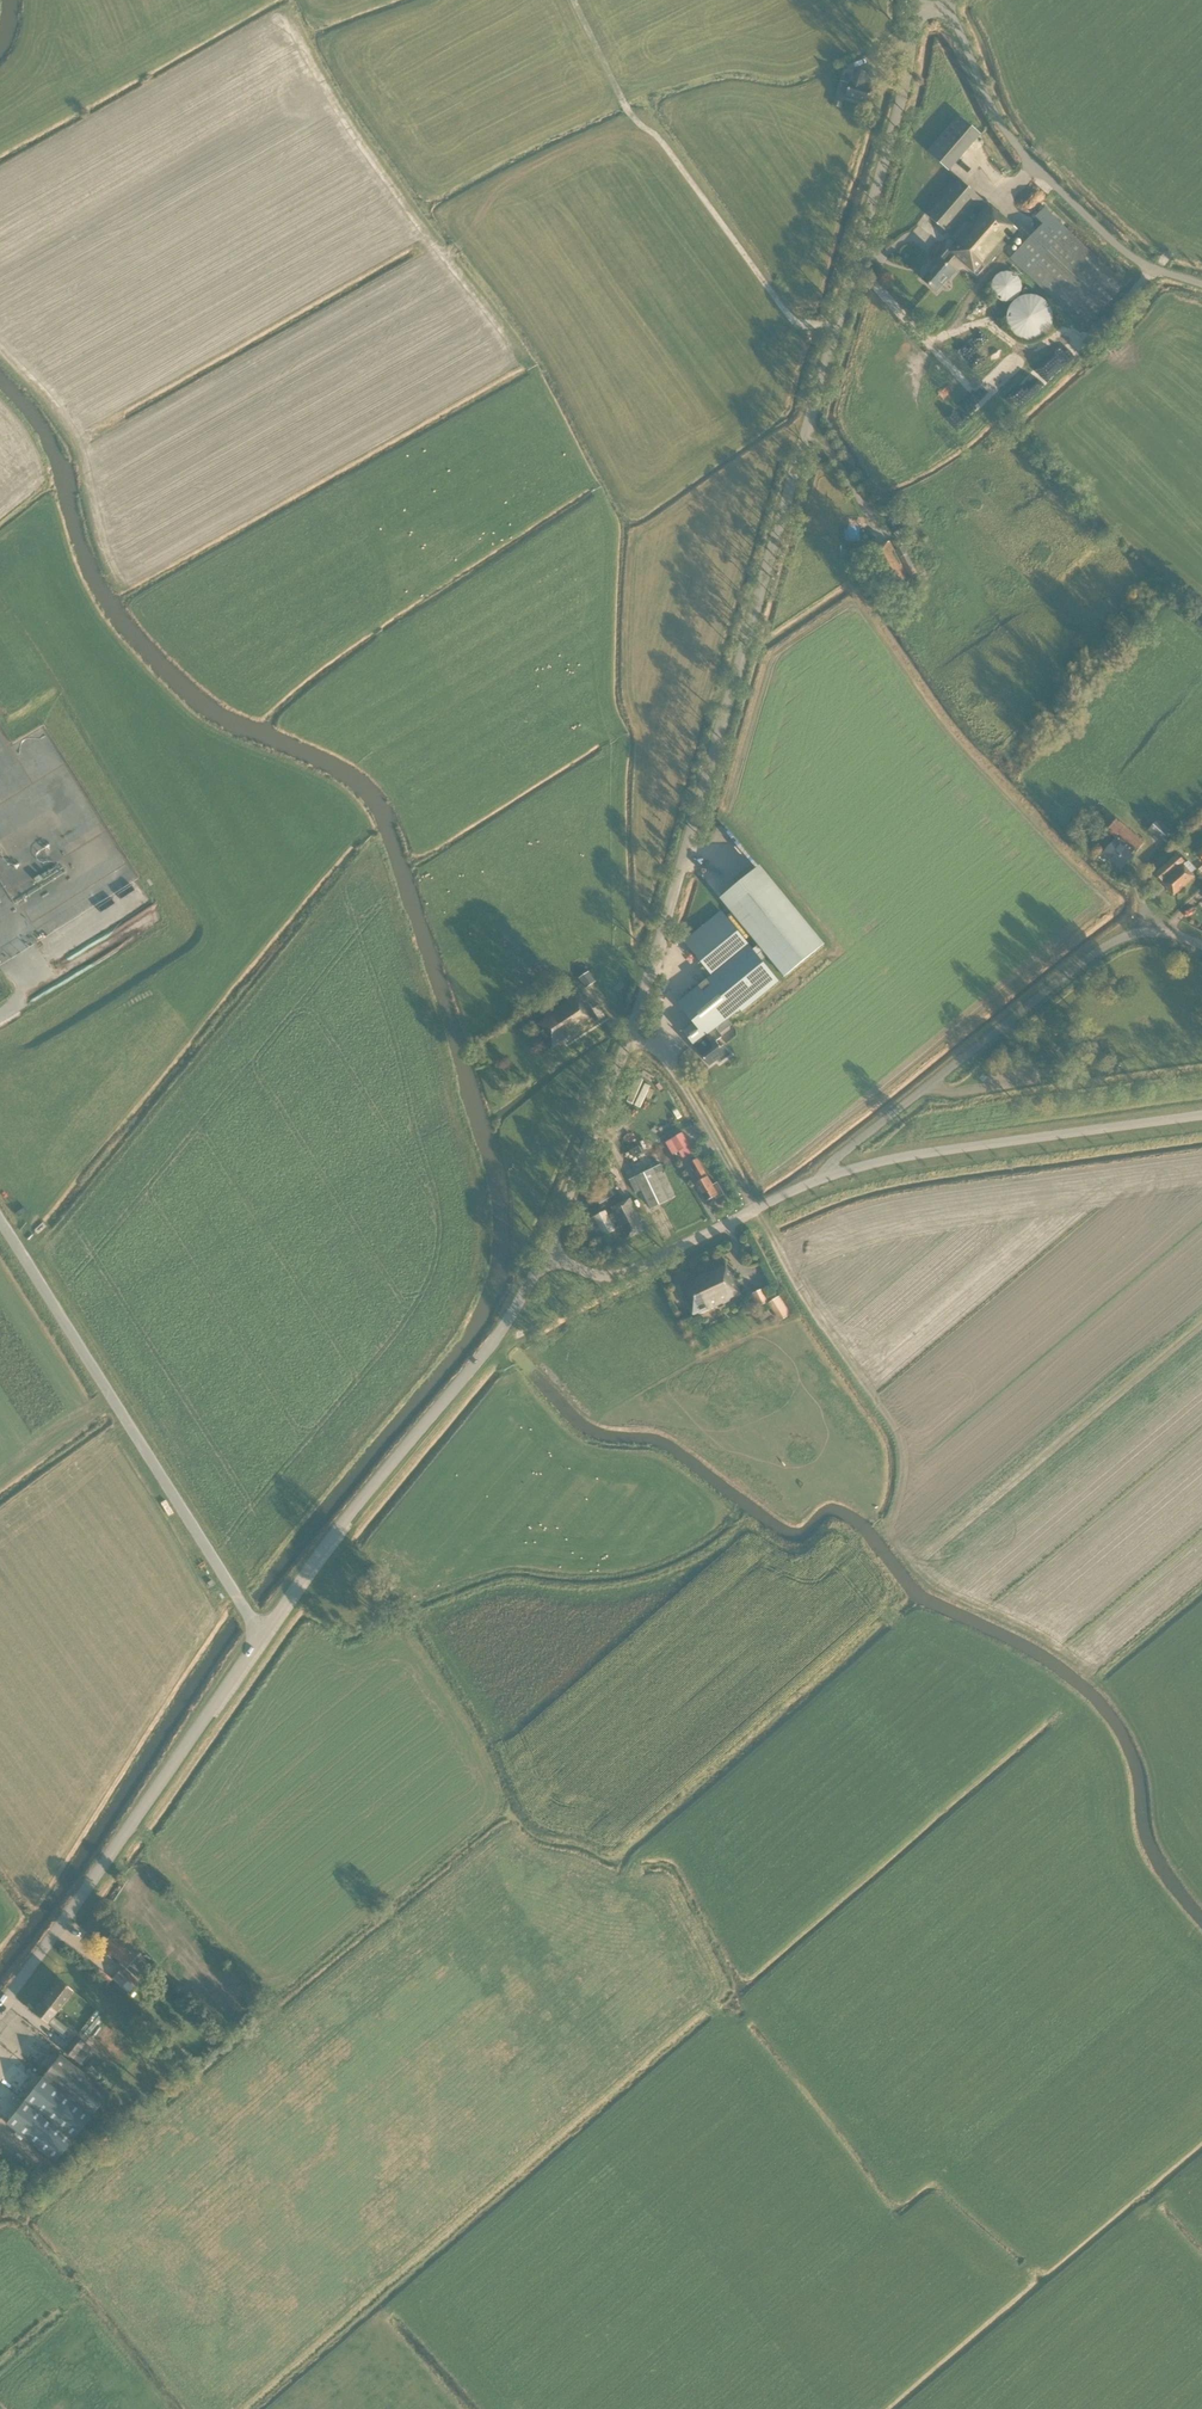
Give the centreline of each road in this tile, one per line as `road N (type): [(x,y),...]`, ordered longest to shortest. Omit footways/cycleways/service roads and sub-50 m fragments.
road 1 (tertiary): [(544,1255),(630,1036),(910,65),(915,9)]
road 2 (tertiary): [(0,2006),(323,1549),(500,1333),(544,1255)]
road 3 (residential): [(826,1178),(838,1159),(1092,954),(1144,931),(1201,944)]
road 4 (unclassified): [(1201,284),(1124,251),(1035,165),(988,98),(945,2)]
road 5 (unclassified): [(826,1178),(893,1159),(1201,1114)]
road 6 (unclassified): [(544,1255),(588,1273),(633,1271),(826,1178)]
road 7 (track): [(754,1209),(677,1074),(630,1036)]

